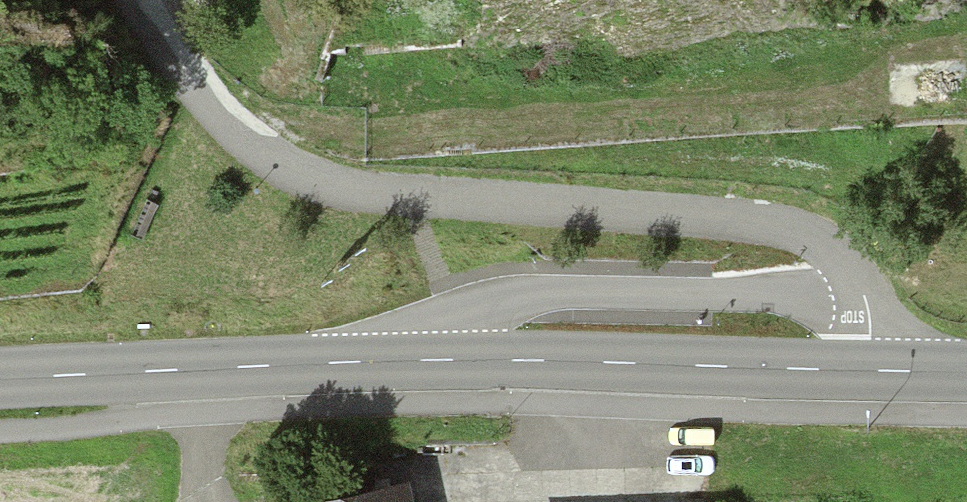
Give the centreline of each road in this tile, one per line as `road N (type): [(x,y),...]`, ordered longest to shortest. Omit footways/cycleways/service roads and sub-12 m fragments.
road 1 (residential): [(132,0),(158,54),(219,136),(303,179),(508,205),(698,214),(811,236),(838,254),(866,298),(879,371)]
road 2 (tertiary): [(0,380),(518,360),(879,371)]

